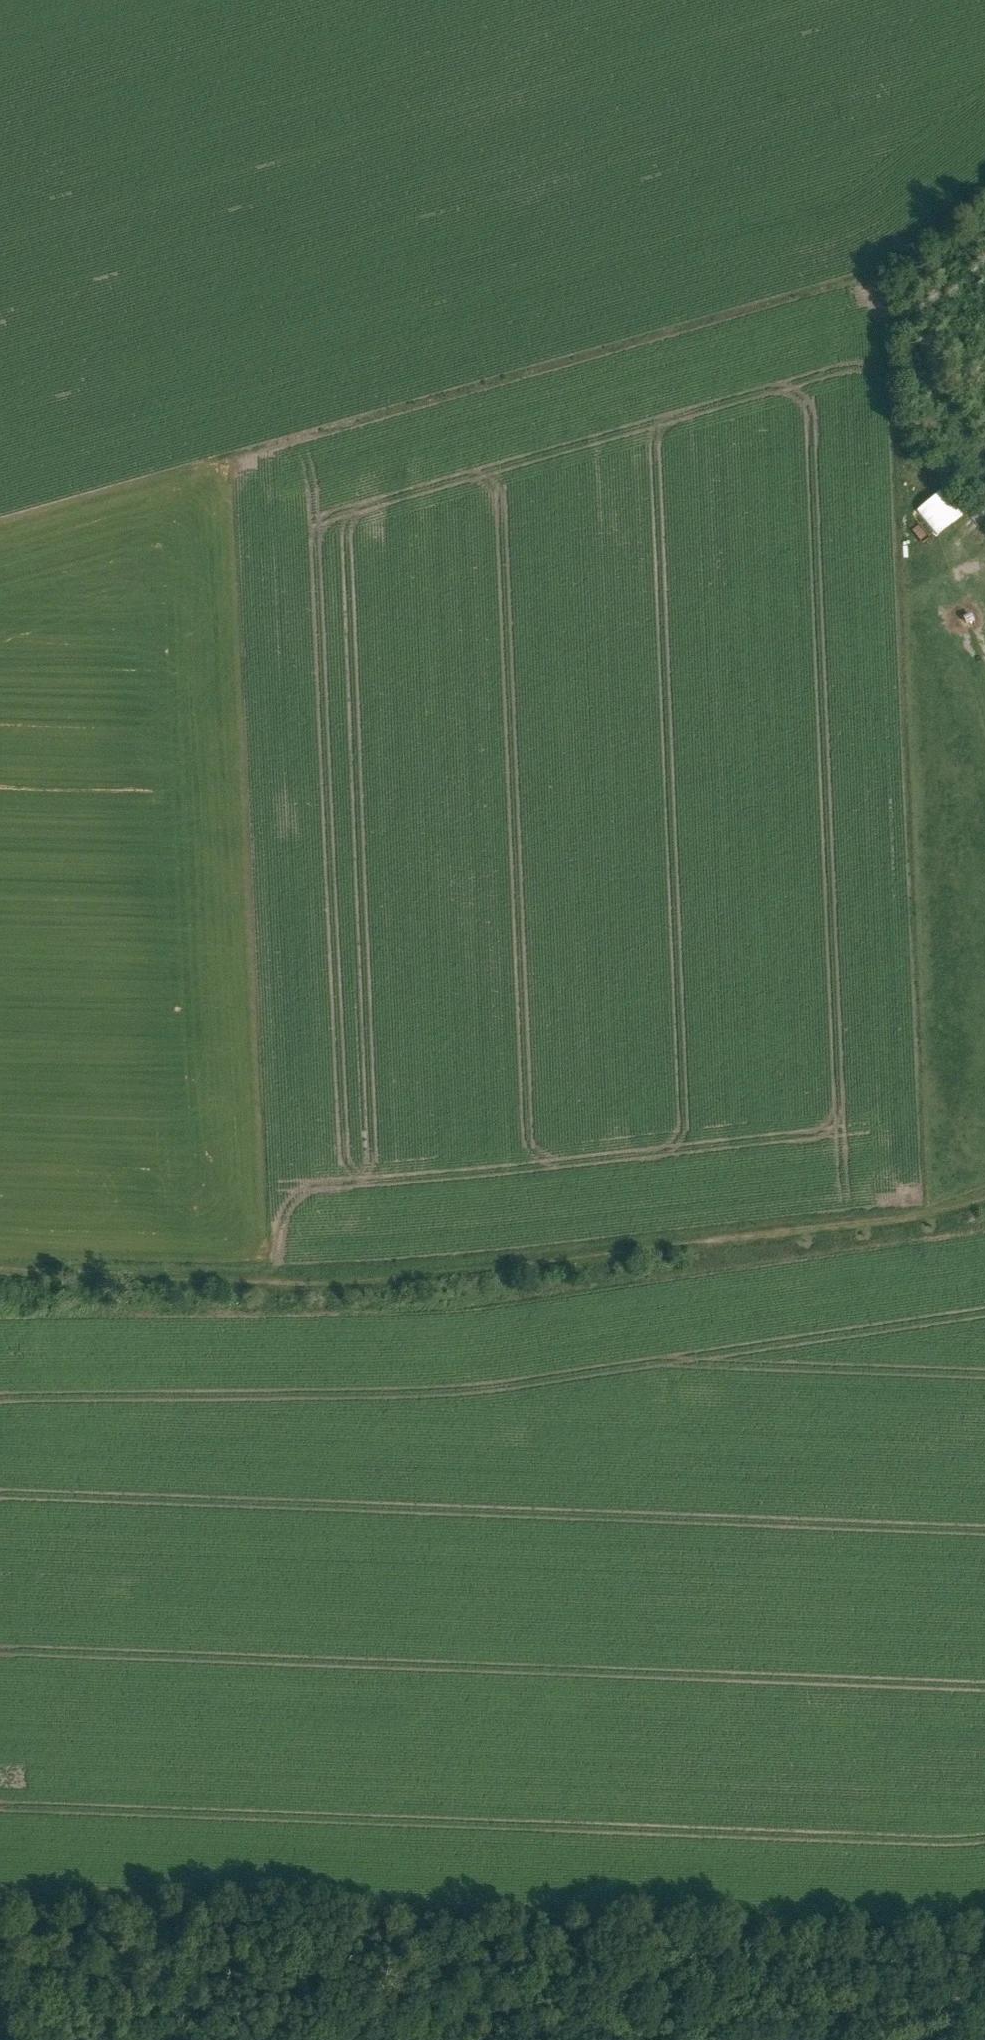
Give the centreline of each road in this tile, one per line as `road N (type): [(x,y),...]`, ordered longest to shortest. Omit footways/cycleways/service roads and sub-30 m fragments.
road 1 (track): [(0,1274),(396,1279),(809,1231),(984,1200)]
road 2 (track): [(984,1989),(852,2039)]

